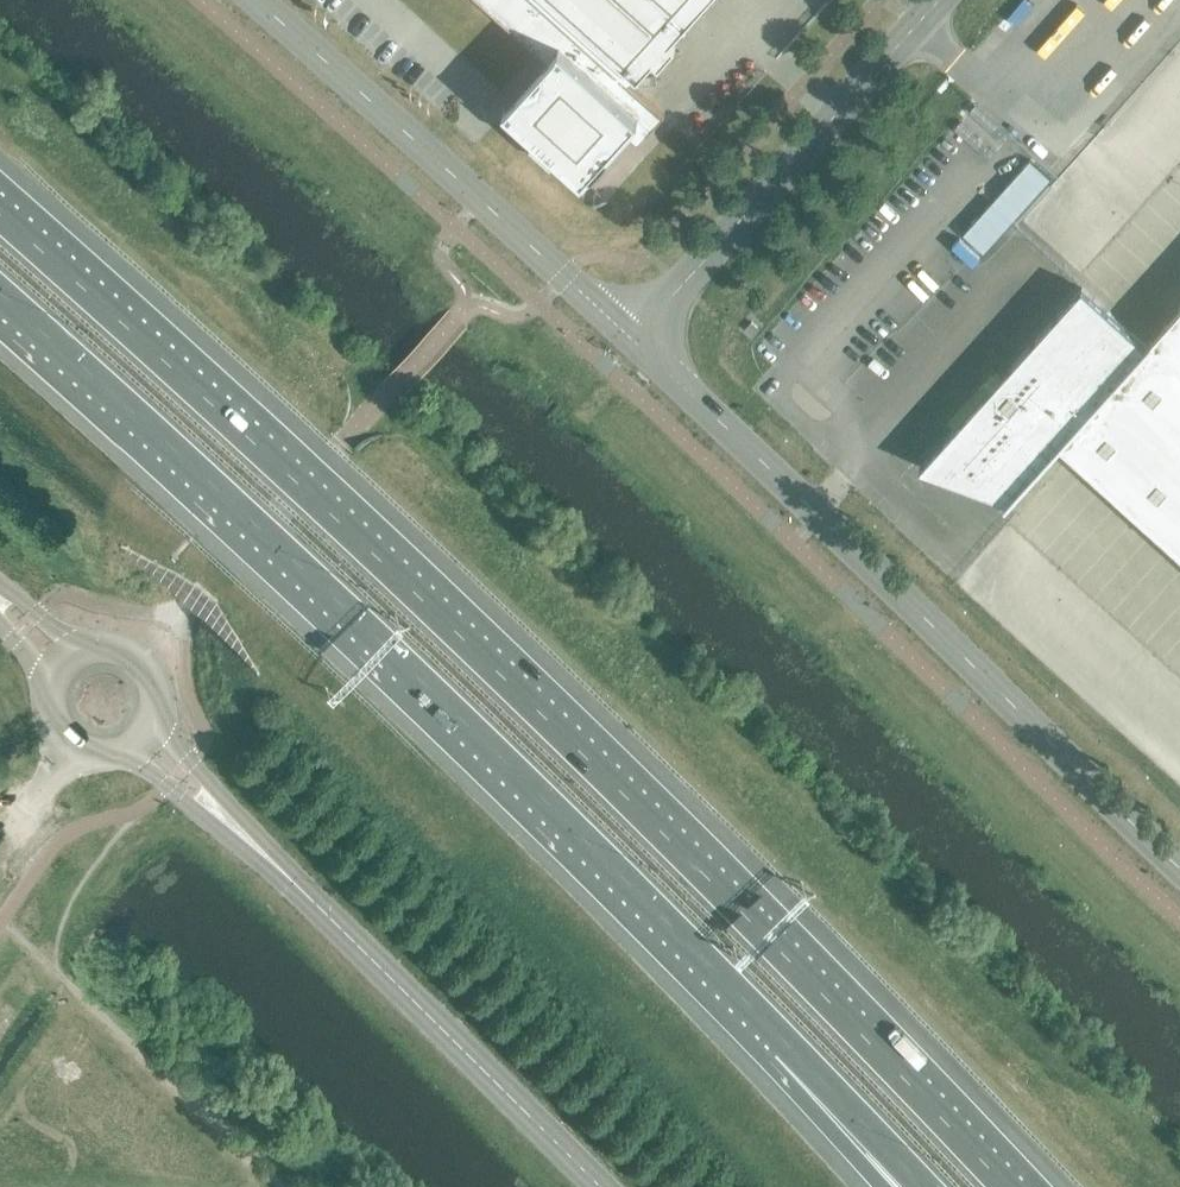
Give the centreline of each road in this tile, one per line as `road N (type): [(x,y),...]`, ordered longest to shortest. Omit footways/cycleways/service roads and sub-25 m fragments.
road 1 (motorway): [(1010,1186),(760,930),(341,523),(0,217)]
road 2 (motorway): [(0,296),(305,571),(785,1043)]
road 3 (secondary): [(632,341),(1179,867)]
road 4 (tertiary): [(632,341),(254,0)]
road 5 (secondary): [(632,341),(939,0)]
road 6 (secondary): [(313,902),(598,1186)]
road 7 (motorway): [(785,1043),(915,1186)]
road 8 (secondary): [(119,754),(151,772),(251,859),(270,861)]
road 9 (secondary): [(270,861),(266,843),(155,715)]
road 10 (motorway): [(785,1043),(881,1186)]

